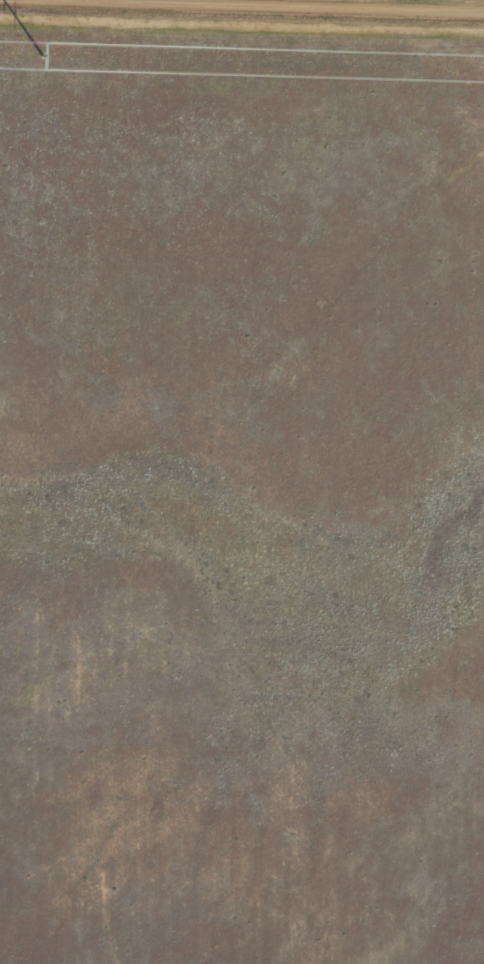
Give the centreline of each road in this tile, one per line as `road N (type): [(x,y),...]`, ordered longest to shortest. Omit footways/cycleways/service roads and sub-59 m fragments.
road 1 (residential): [(483,7),(222,0)]

